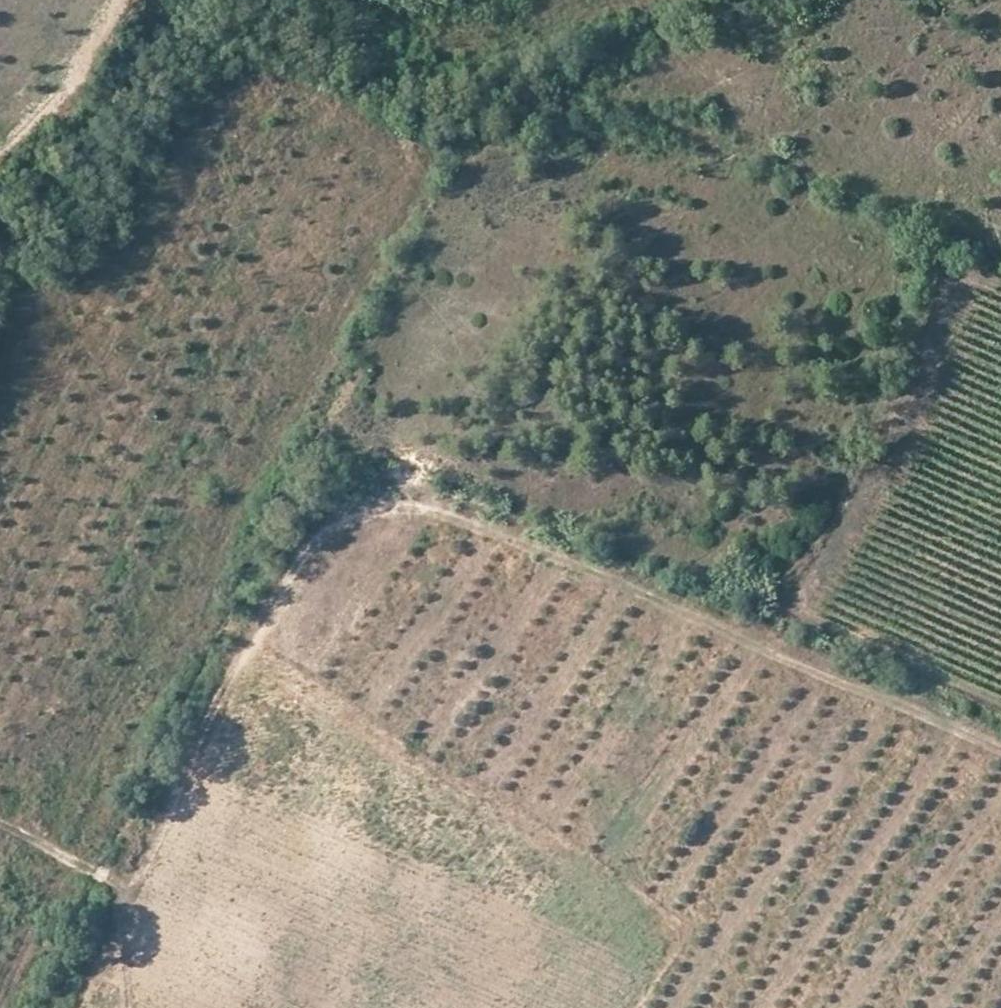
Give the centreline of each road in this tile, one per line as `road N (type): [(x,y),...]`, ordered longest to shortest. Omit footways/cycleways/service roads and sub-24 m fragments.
road 1 (track): [(0,826),(122,882),(149,867),(242,647),(320,534),(389,504),(428,507),(498,533),(1000,749)]

